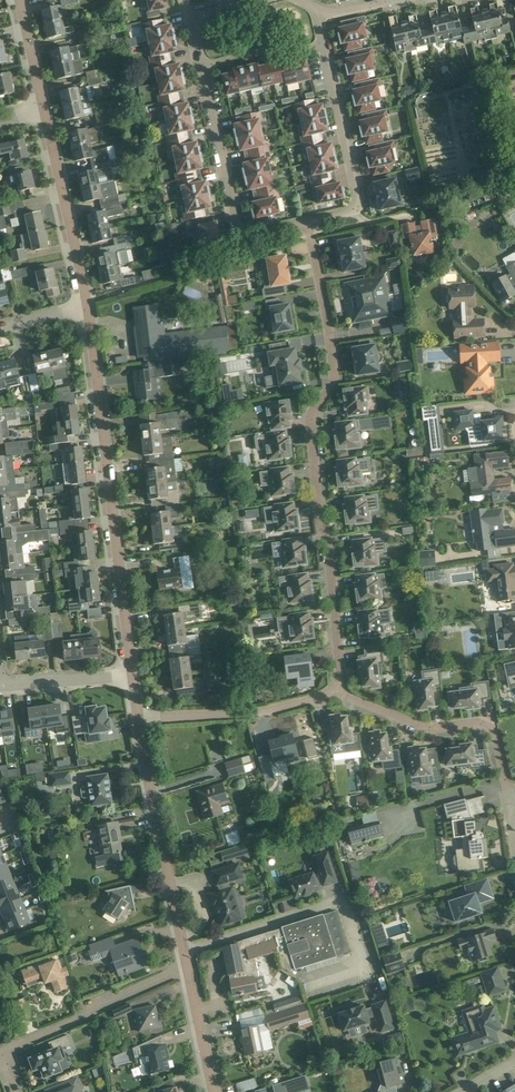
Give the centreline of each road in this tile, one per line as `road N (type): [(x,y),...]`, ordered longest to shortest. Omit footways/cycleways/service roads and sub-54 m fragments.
road 1 (residential): [(339,691),(330,543),(310,415),(335,379),(307,221)]
road 2 (residential): [(132,676),(87,303)]
road 3 (residential): [(307,221),(241,235),(202,66),(193,17),(258,0)]
road 4 (residential): [(188,968),(138,718)]
road 5 (residential): [(188,968),(3,1052),(18,1091)]
road 6 (residential): [(339,691),(427,729),(480,722),(492,728),(514,798)]
road 7 (residential): [(138,718),(260,713),(339,691)]
road 8 (residential): [(87,303),(43,104)]
road 9 (residential): [(320,12),(355,209)]
road 10 (residential): [(1,686),(132,676)]
road 11 (residential): [(213,1091),(188,968)]

